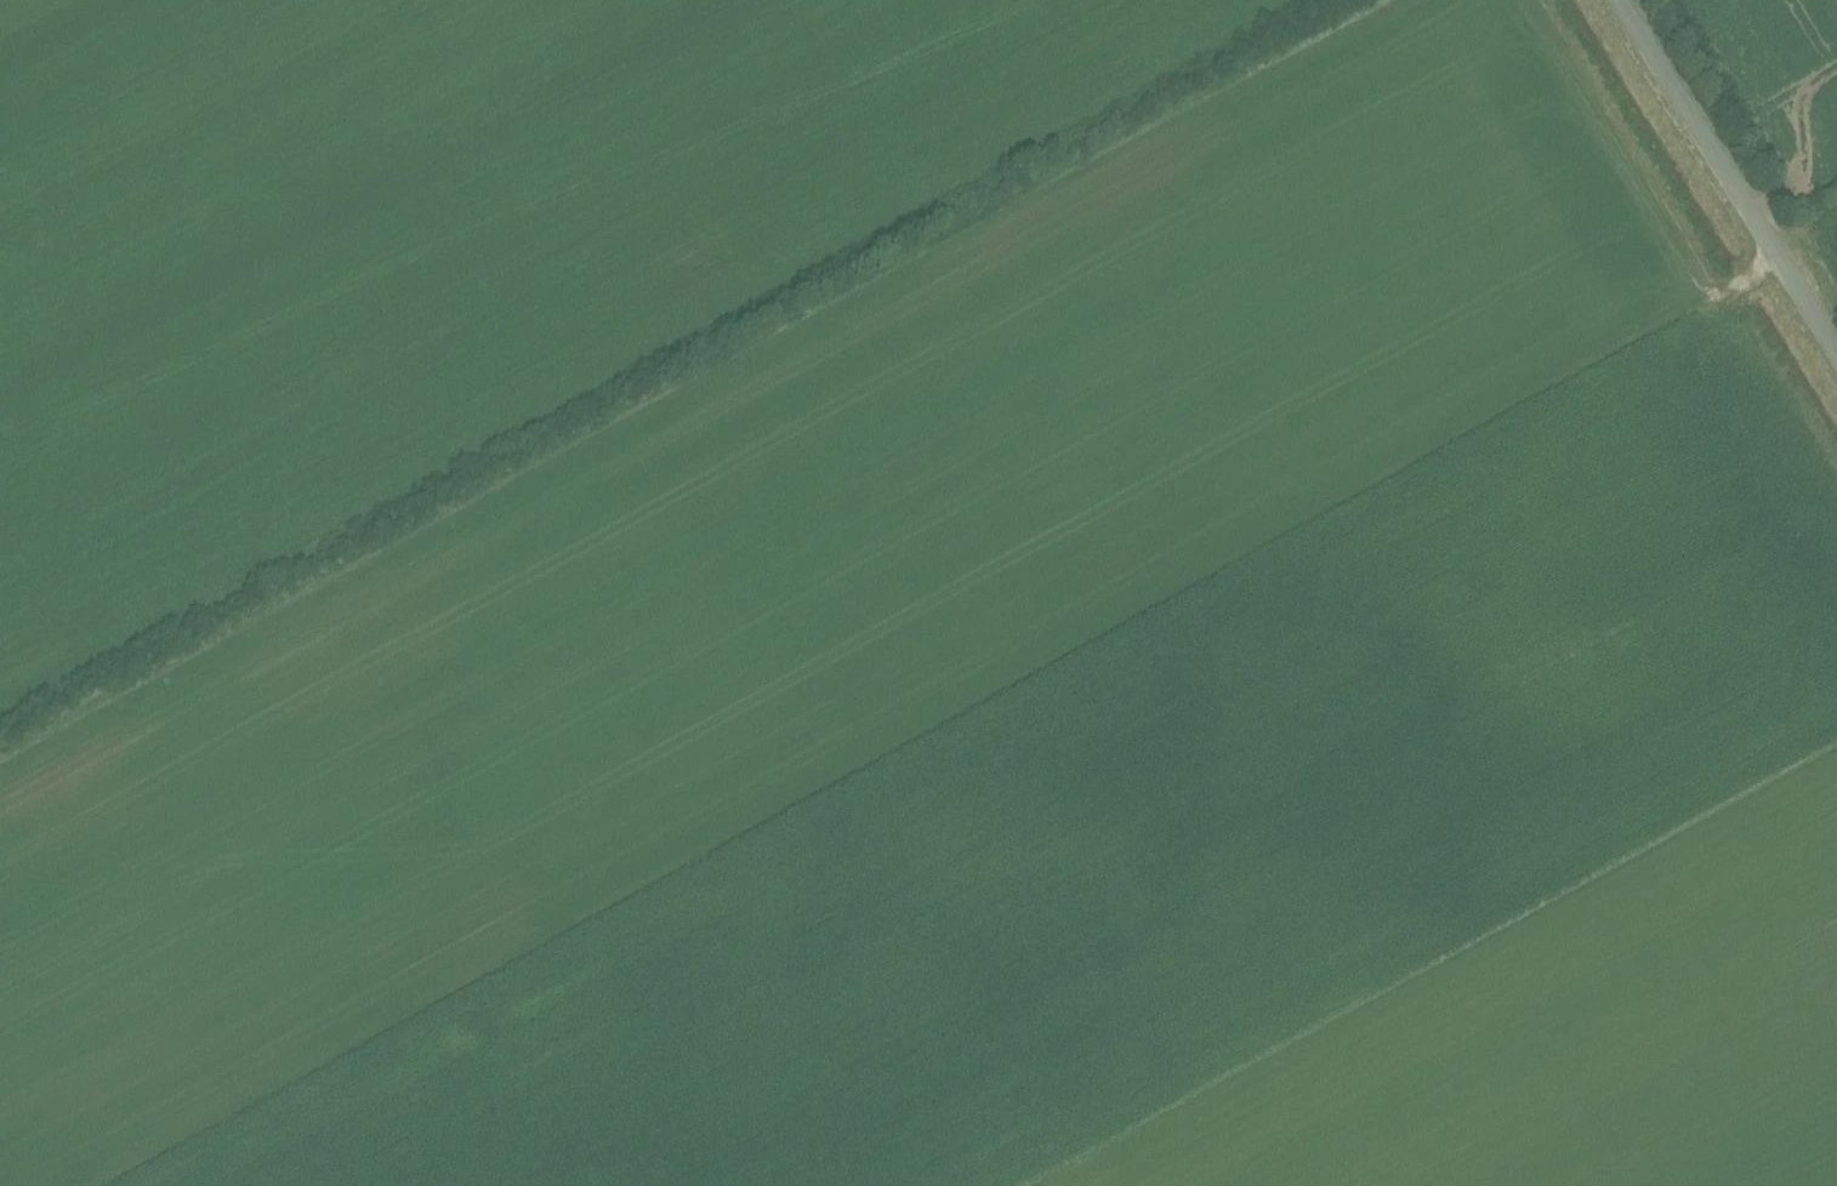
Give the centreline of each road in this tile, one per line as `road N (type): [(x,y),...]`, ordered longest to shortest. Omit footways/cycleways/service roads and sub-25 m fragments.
road 1 (unclassified): [(1836,308),(1646,0)]

